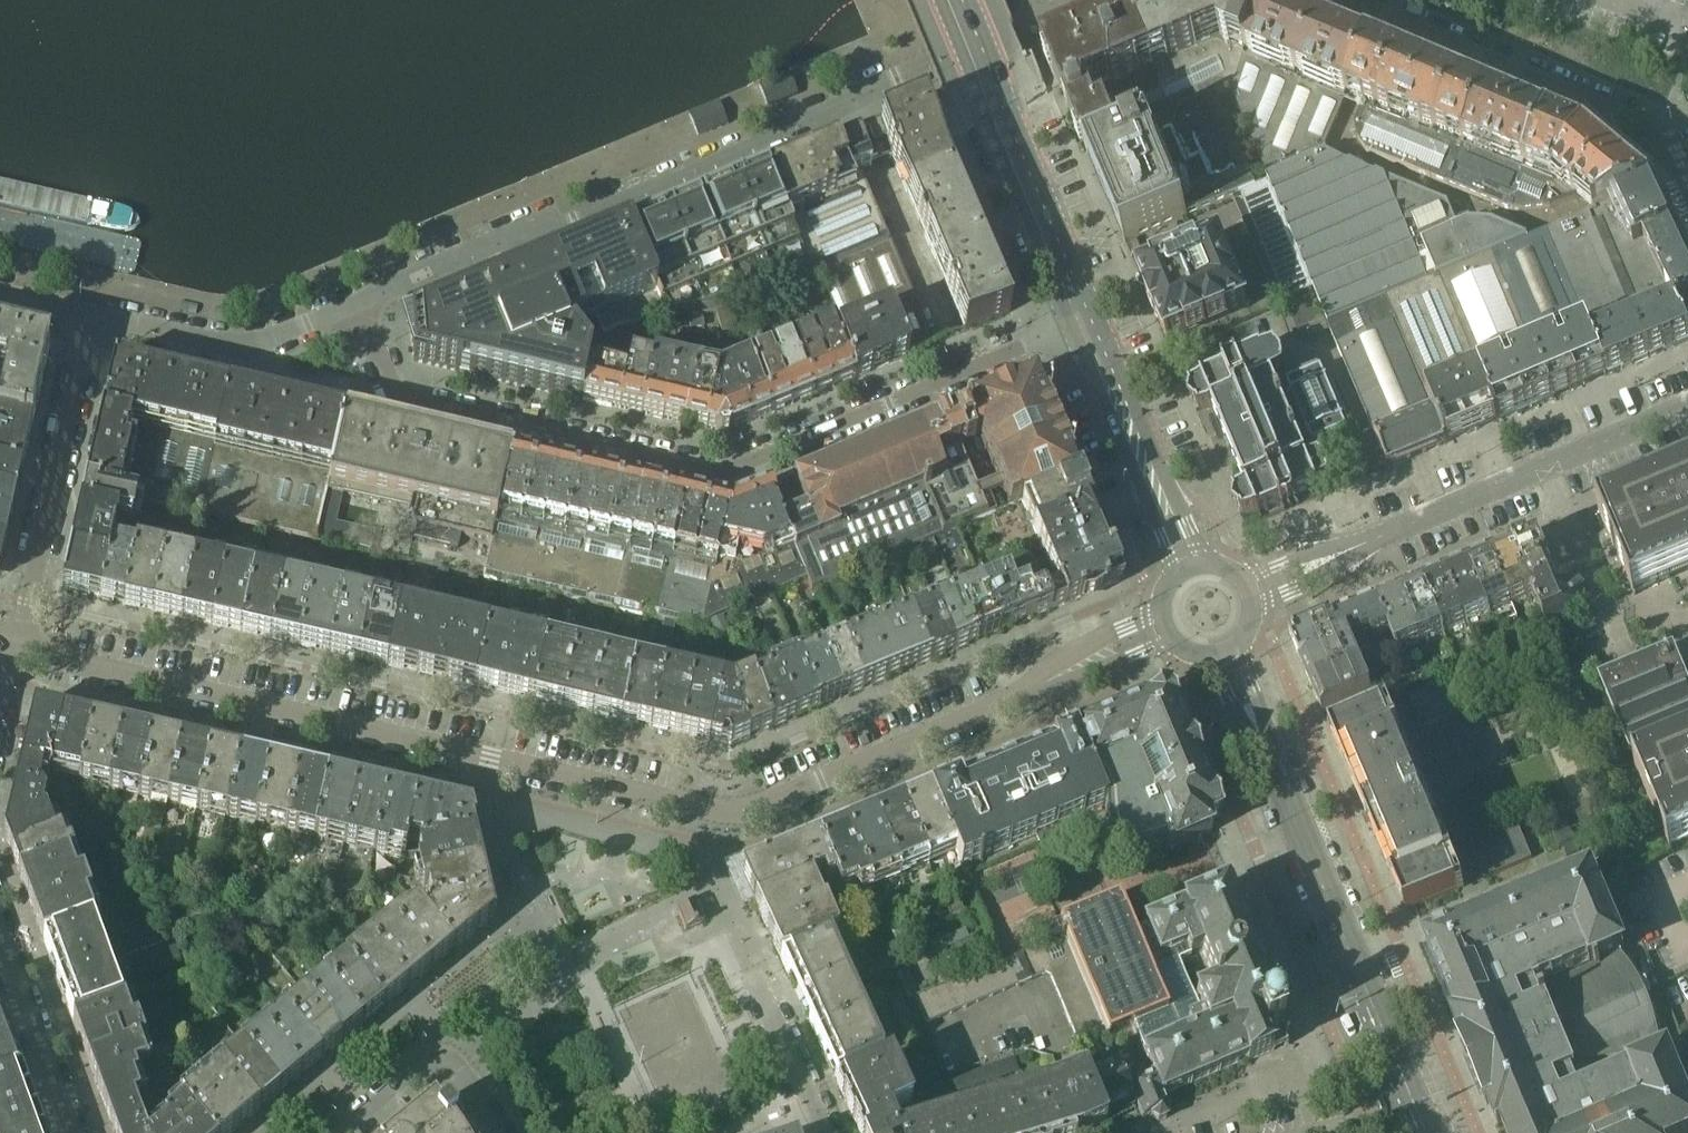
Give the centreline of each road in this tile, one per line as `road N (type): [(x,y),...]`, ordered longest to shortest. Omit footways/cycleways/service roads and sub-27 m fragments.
road 1 (residential): [(1162,629),(747,809),(719,813),(14,648)]
road 2 (residential): [(1084,319),(710,473),(394,396),(354,301)]
road 3 (residential): [(354,301),(519,233),(572,222),(1012,30)]
road 4 (tertiary): [(1423,1132),(1226,654)]
road 5 (residential): [(1251,591),(1687,405)]
road 6 (residential): [(1687,194),(1660,130),(1348,0)]
road 7 (tertiary): [(1084,319),(952,0)]
road 8 (residential): [(94,316),(14,648)]
road 9 (residential): [(94,316),(240,348),(354,301)]
road 10 (tertiary): [(1188,564),(1084,319)]
road 11 (residential): [(333,1132),(402,1076),(440,1058),(455,1068),(500,1132)]
road 12 (residential): [(0,944),(71,1132)]
road 13 (residential): [(751,972),(826,1132)]

